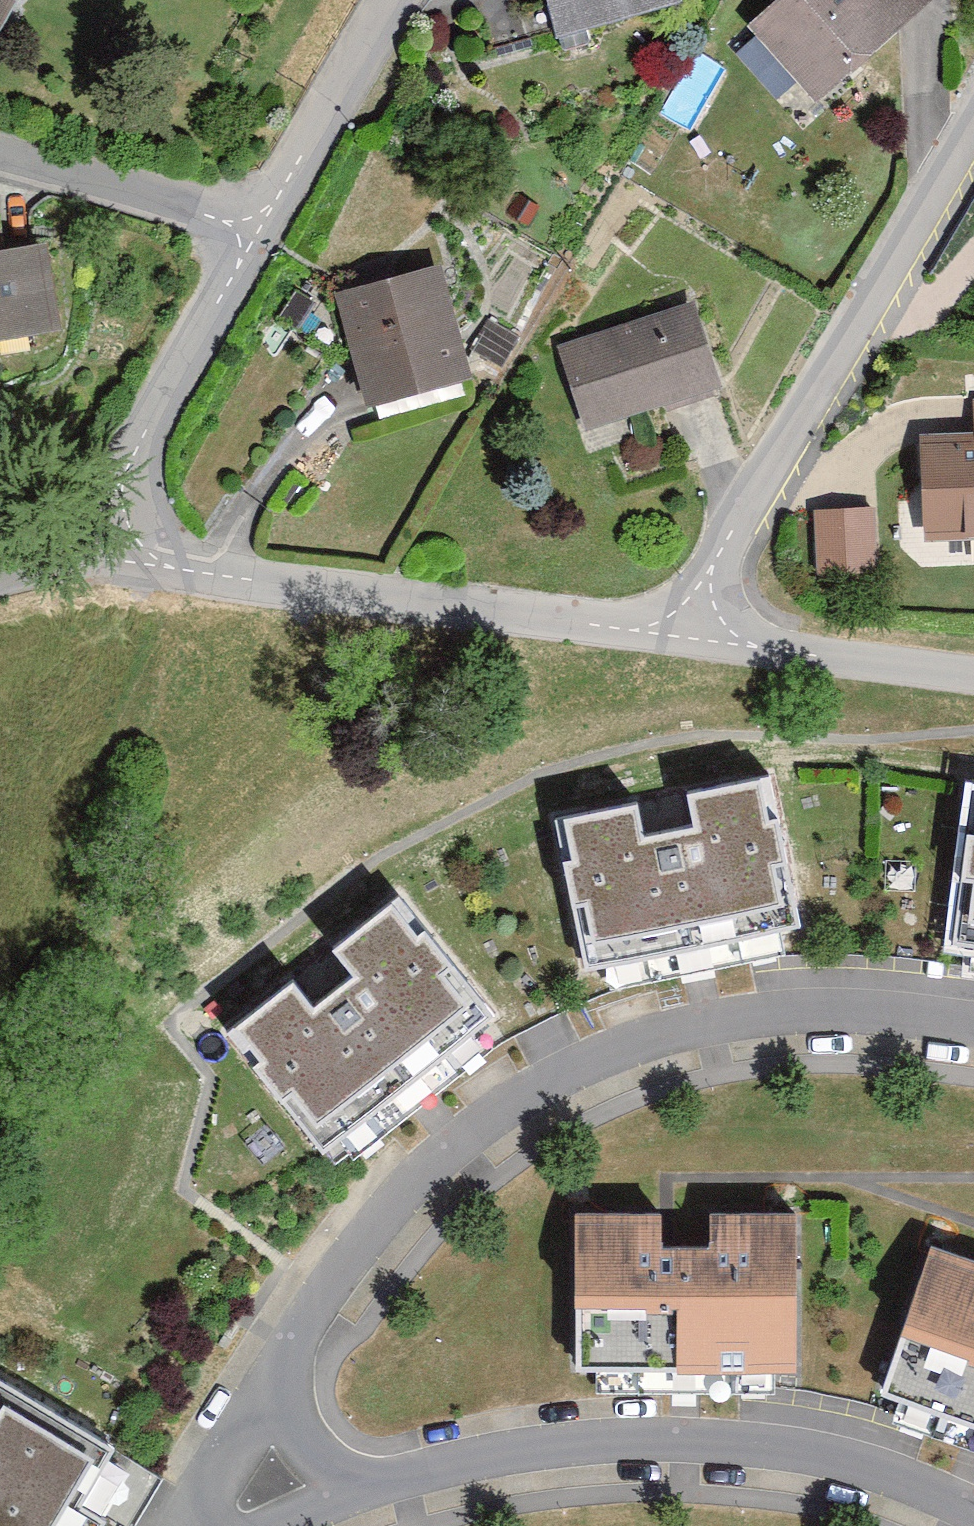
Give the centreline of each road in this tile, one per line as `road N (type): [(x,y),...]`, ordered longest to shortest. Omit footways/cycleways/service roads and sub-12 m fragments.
road 1 (residential): [(973,1022),(806,1006),(654,1034),(427,1159),(294,1346)]
road 2 (residential): [(377,1494),(510,1458),(735,1443),(919,1475),(973,1510)]
road 3 (residential): [(679,643),(973,131)]
road 4 (residential): [(679,643),(103,534)]
road 5 (residential): [(103,534),(237,228)]
road 6 (residential): [(973,672),(679,643)]
road 7 (residential): [(237,228),(372,0)]
road 8 (residential): [(237,228),(0,154)]
road 9 (residential): [(294,1346),(185,1525)]
road 10 (residential): [(294,1346),(285,1411),(320,1471),(377,1494)]

